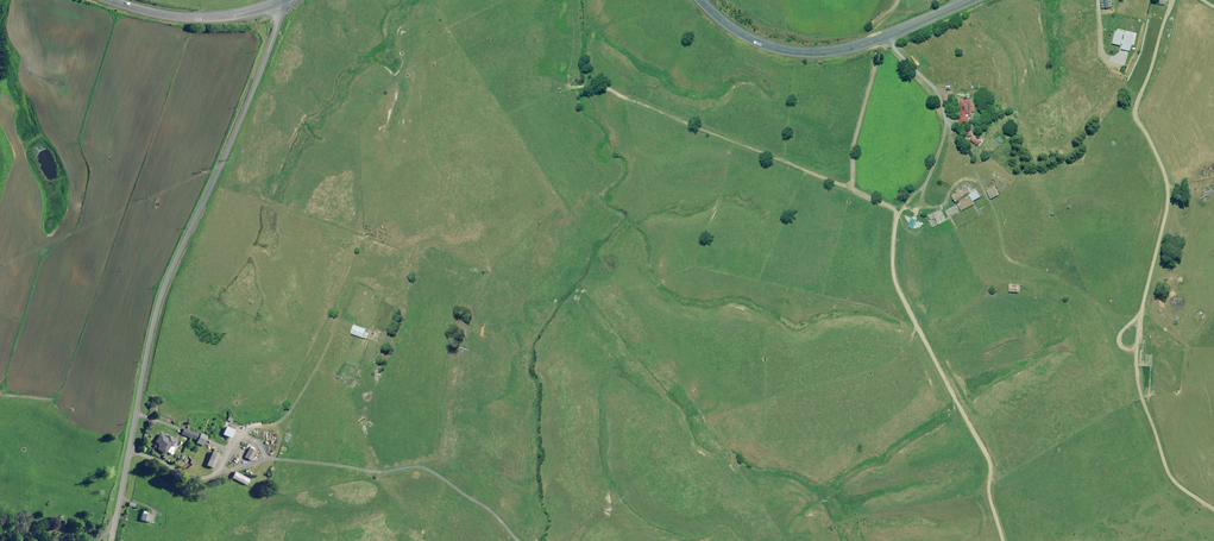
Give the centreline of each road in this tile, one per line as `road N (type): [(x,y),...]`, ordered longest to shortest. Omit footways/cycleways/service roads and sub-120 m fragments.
road 1 (unclassified): [(110,540),(157,307),(277,25),(278,3)]
road 2 (track): [(1177,0),(1142,102),(1175,189),(1142,344),(1146,389),(1174,469),(1213,502)]
road 3 (tertiary): [(701,0),(758,42),(813,52),(872,41),(970,0)]
road 4 (tertiary): [(110,0),(198,18),(278,3)]

